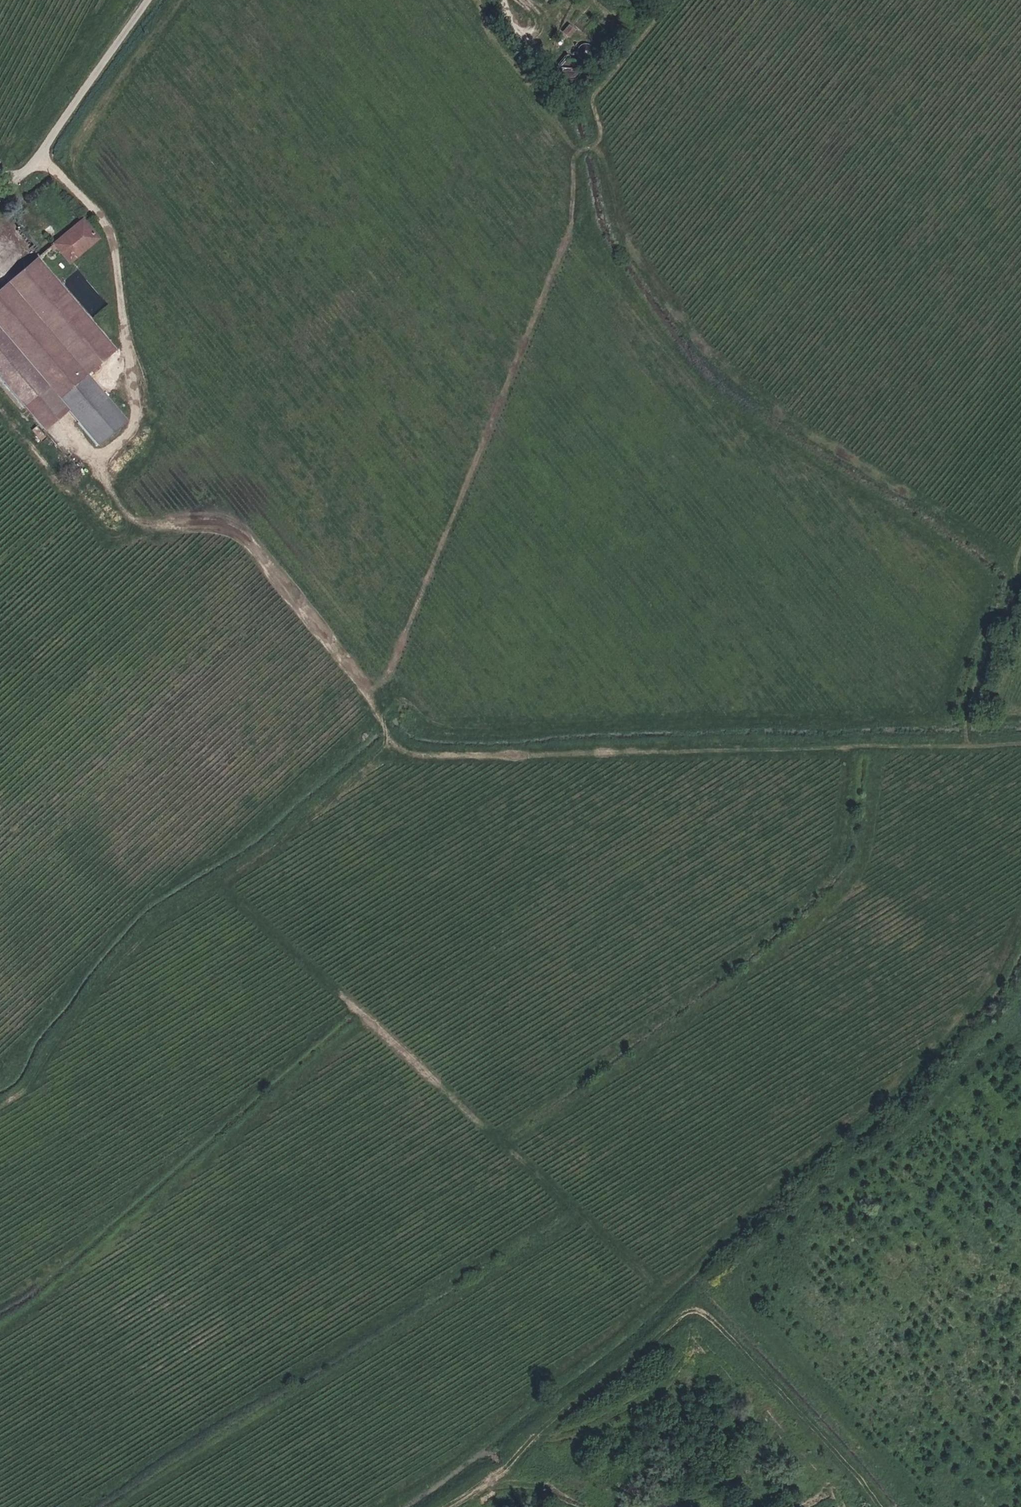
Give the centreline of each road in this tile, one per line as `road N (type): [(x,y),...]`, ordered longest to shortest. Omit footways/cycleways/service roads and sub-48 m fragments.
road 1 (residential): [(0,188),(31,169),(150,0)]
road 2 (track): [(626,1506),(560,1458),(523,1447)]

